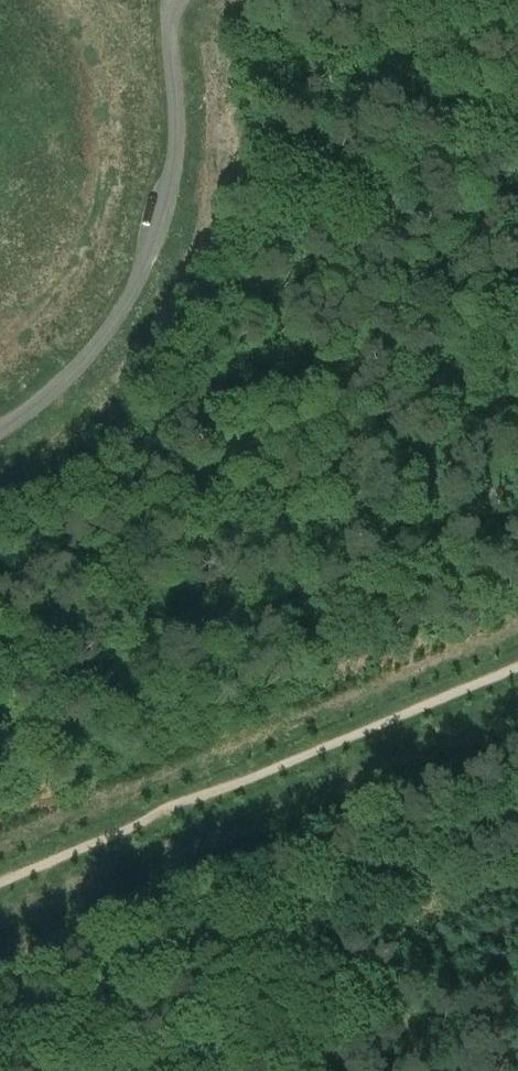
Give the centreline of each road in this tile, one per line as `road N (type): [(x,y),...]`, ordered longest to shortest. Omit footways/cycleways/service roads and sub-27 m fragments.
road 1 (track): [(517,670),(0,886)]
road 2 (unclassified): [(0,430),(81,364),(128,301),(154,240),(175,151),(170,38),(179,0)]

